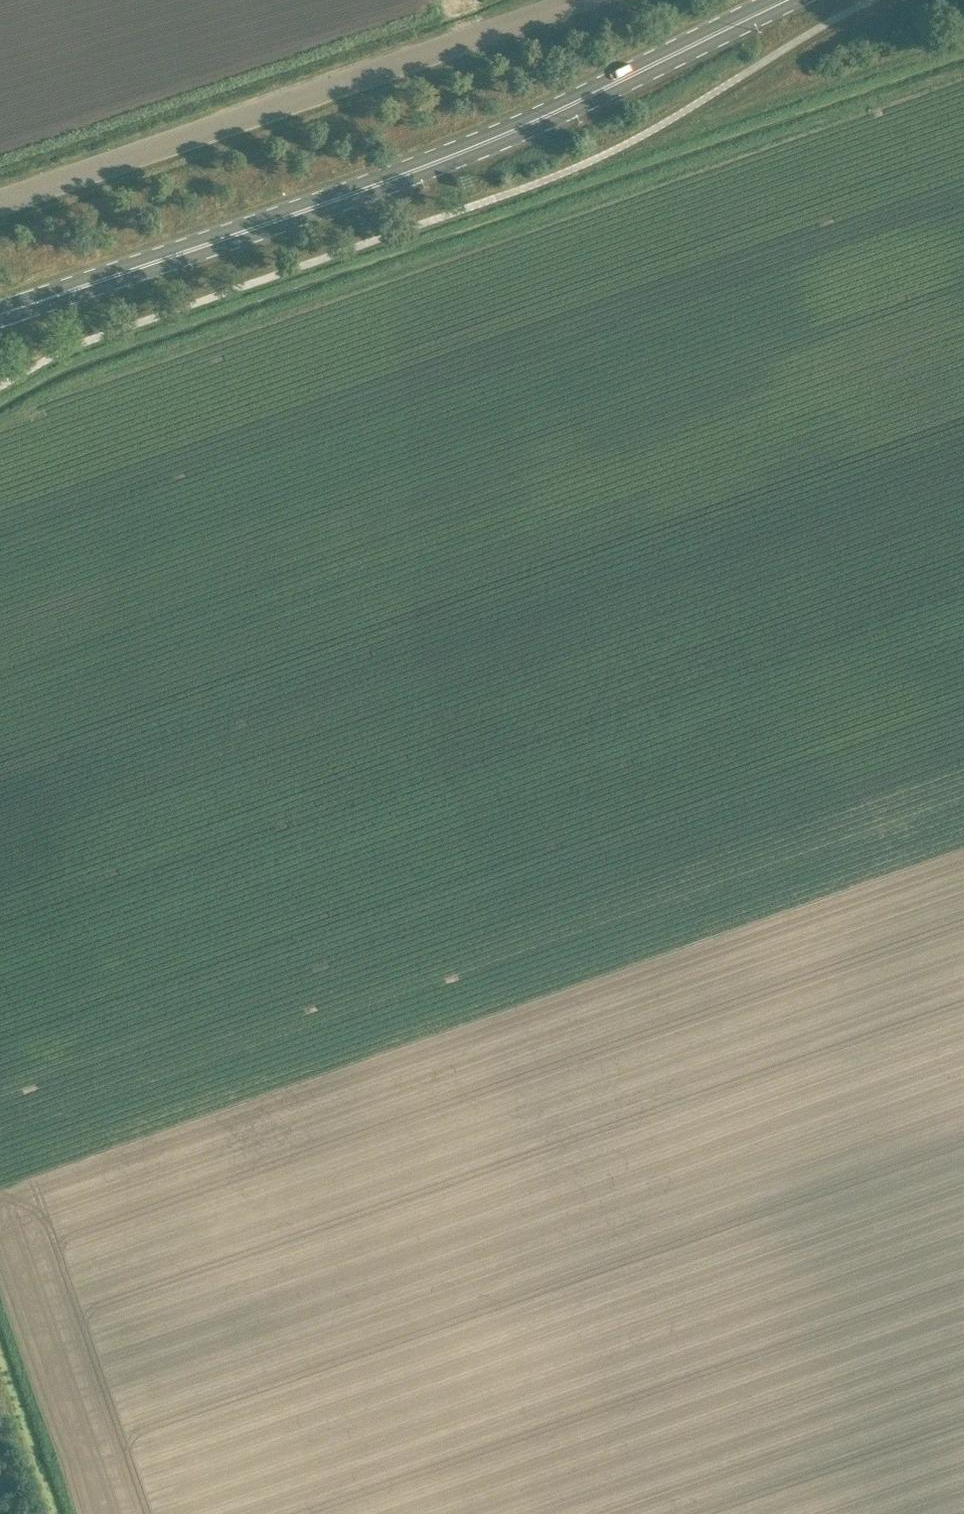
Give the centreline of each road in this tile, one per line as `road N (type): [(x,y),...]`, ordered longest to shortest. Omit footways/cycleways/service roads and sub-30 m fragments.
road 1 (primary): [(0,313),(413,171),(579,101),(777,0)]
road 2 (unclassified): [(589,0),(0,205)]

